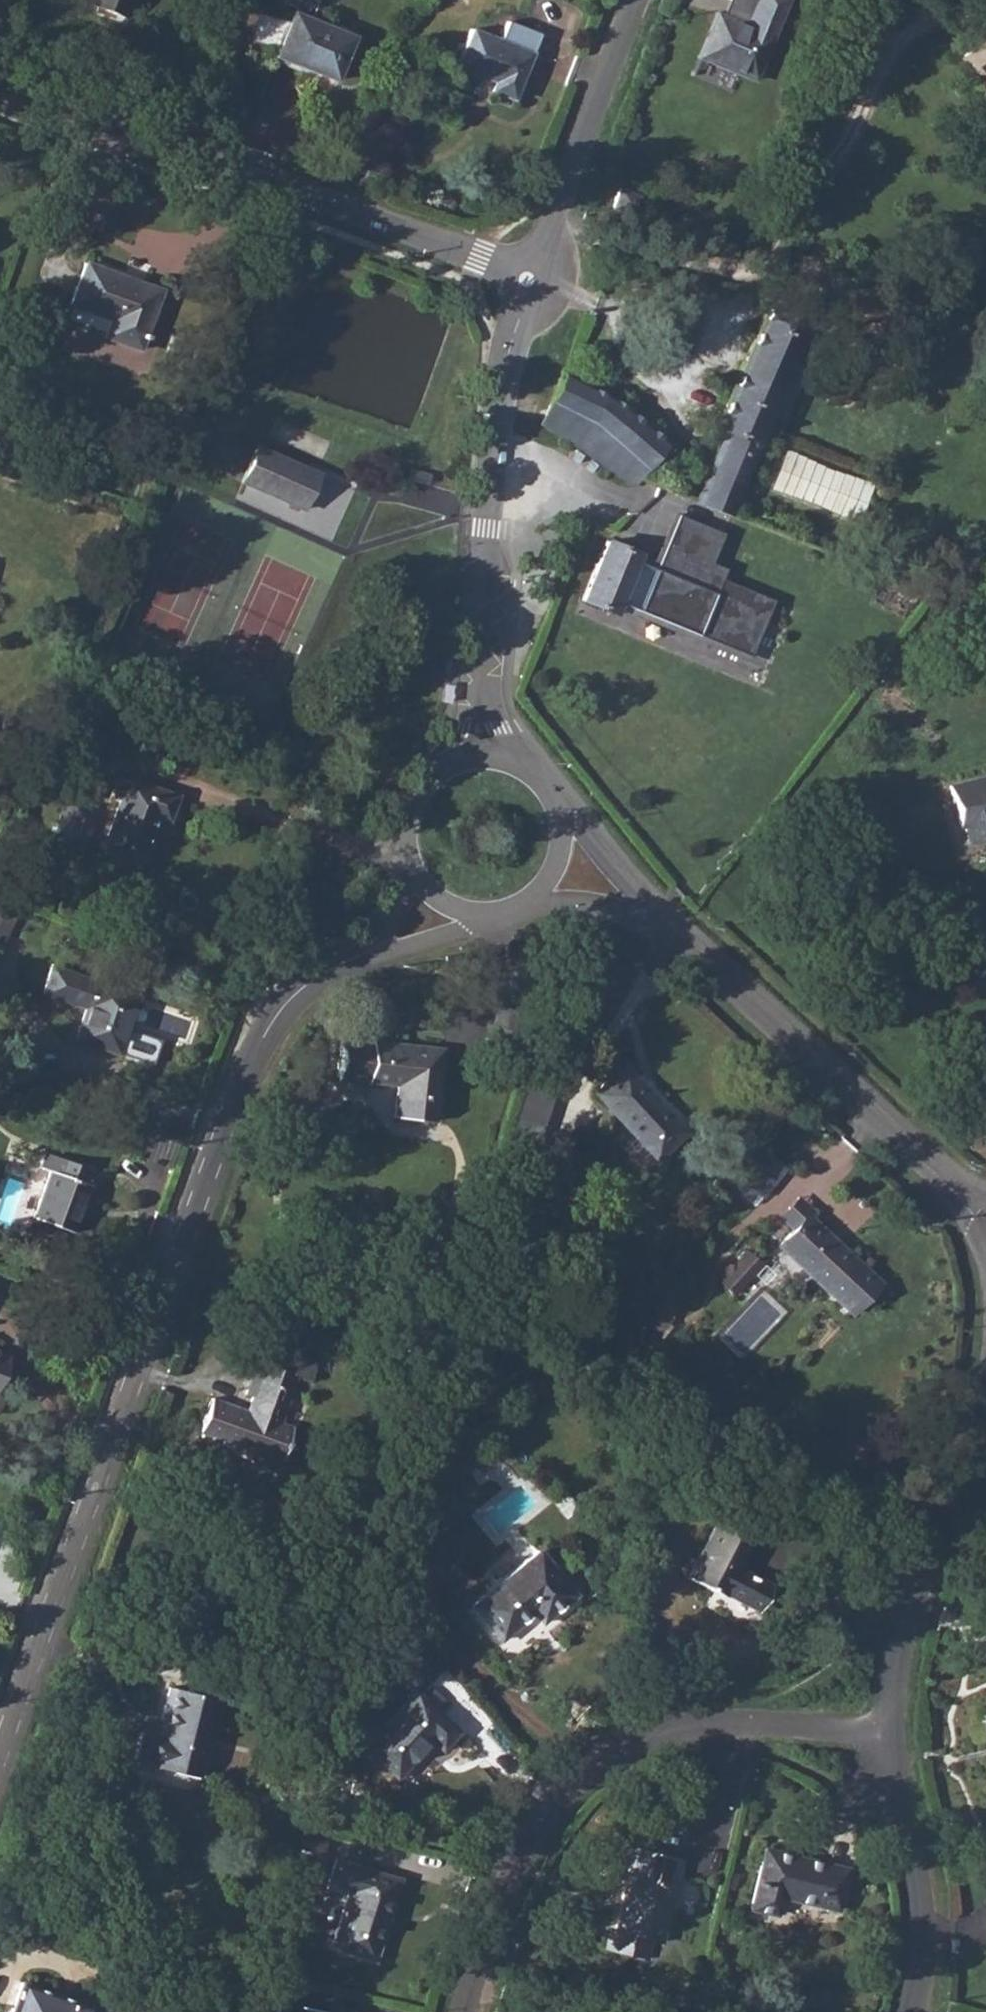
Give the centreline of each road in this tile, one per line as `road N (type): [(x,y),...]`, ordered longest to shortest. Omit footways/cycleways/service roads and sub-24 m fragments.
road 1 (residential): [(0,1752),(250,1059),(309,980),(447,900)]
road 2 (residential): [(883,1738),(758,1726),(646,1744),(578,1775),(520,1851),(468,2011)]
road 3 (residential): [(553,863),(628,901),(985,1219)]
road 4 (residential): [(0,90),(529,278)]
road 5 (residential): [(529,278),(514,318),(477,675)]
road 6 (residential): [(985,1392),(903,1627),(883,1738)]
road 7 (residential): [(639,0),(529,278)]
road 8 (residential): [(883,1738),(925,1891),(912,2011)]
road 9 (residential): [(444,770),(415,803),(409,847),(416,868),(447,900)]
road 10 (residential): [(447,900),(496,909),(539,885),(553,863)]

